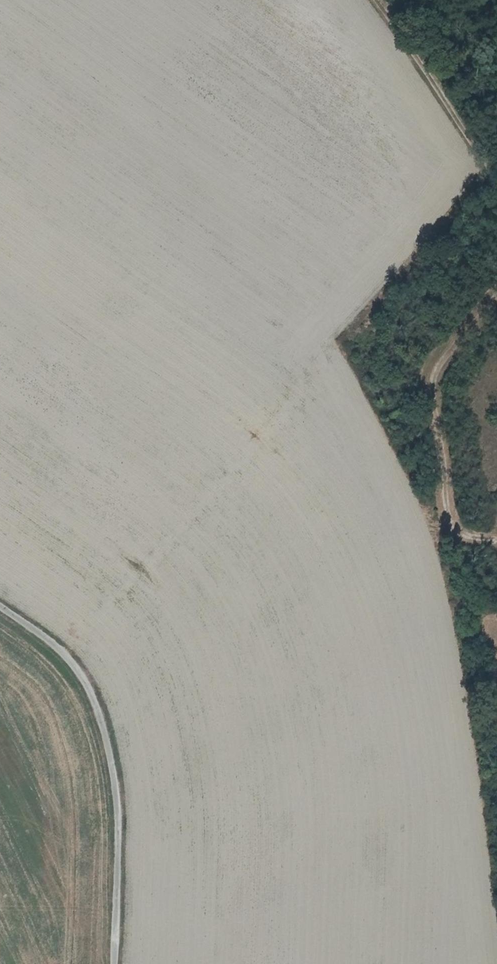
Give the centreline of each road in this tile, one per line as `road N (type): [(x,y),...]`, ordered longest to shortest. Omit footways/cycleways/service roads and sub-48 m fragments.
road 1 (unclassified): [(0,606),(63,650),(92,690),(107,733),(117,792),(113,963)]
road 2 (track): [(496,300),(428,373),(453,530),(496,546)]
road 3 (track): [(375,0),(468,134),(496,194)]

